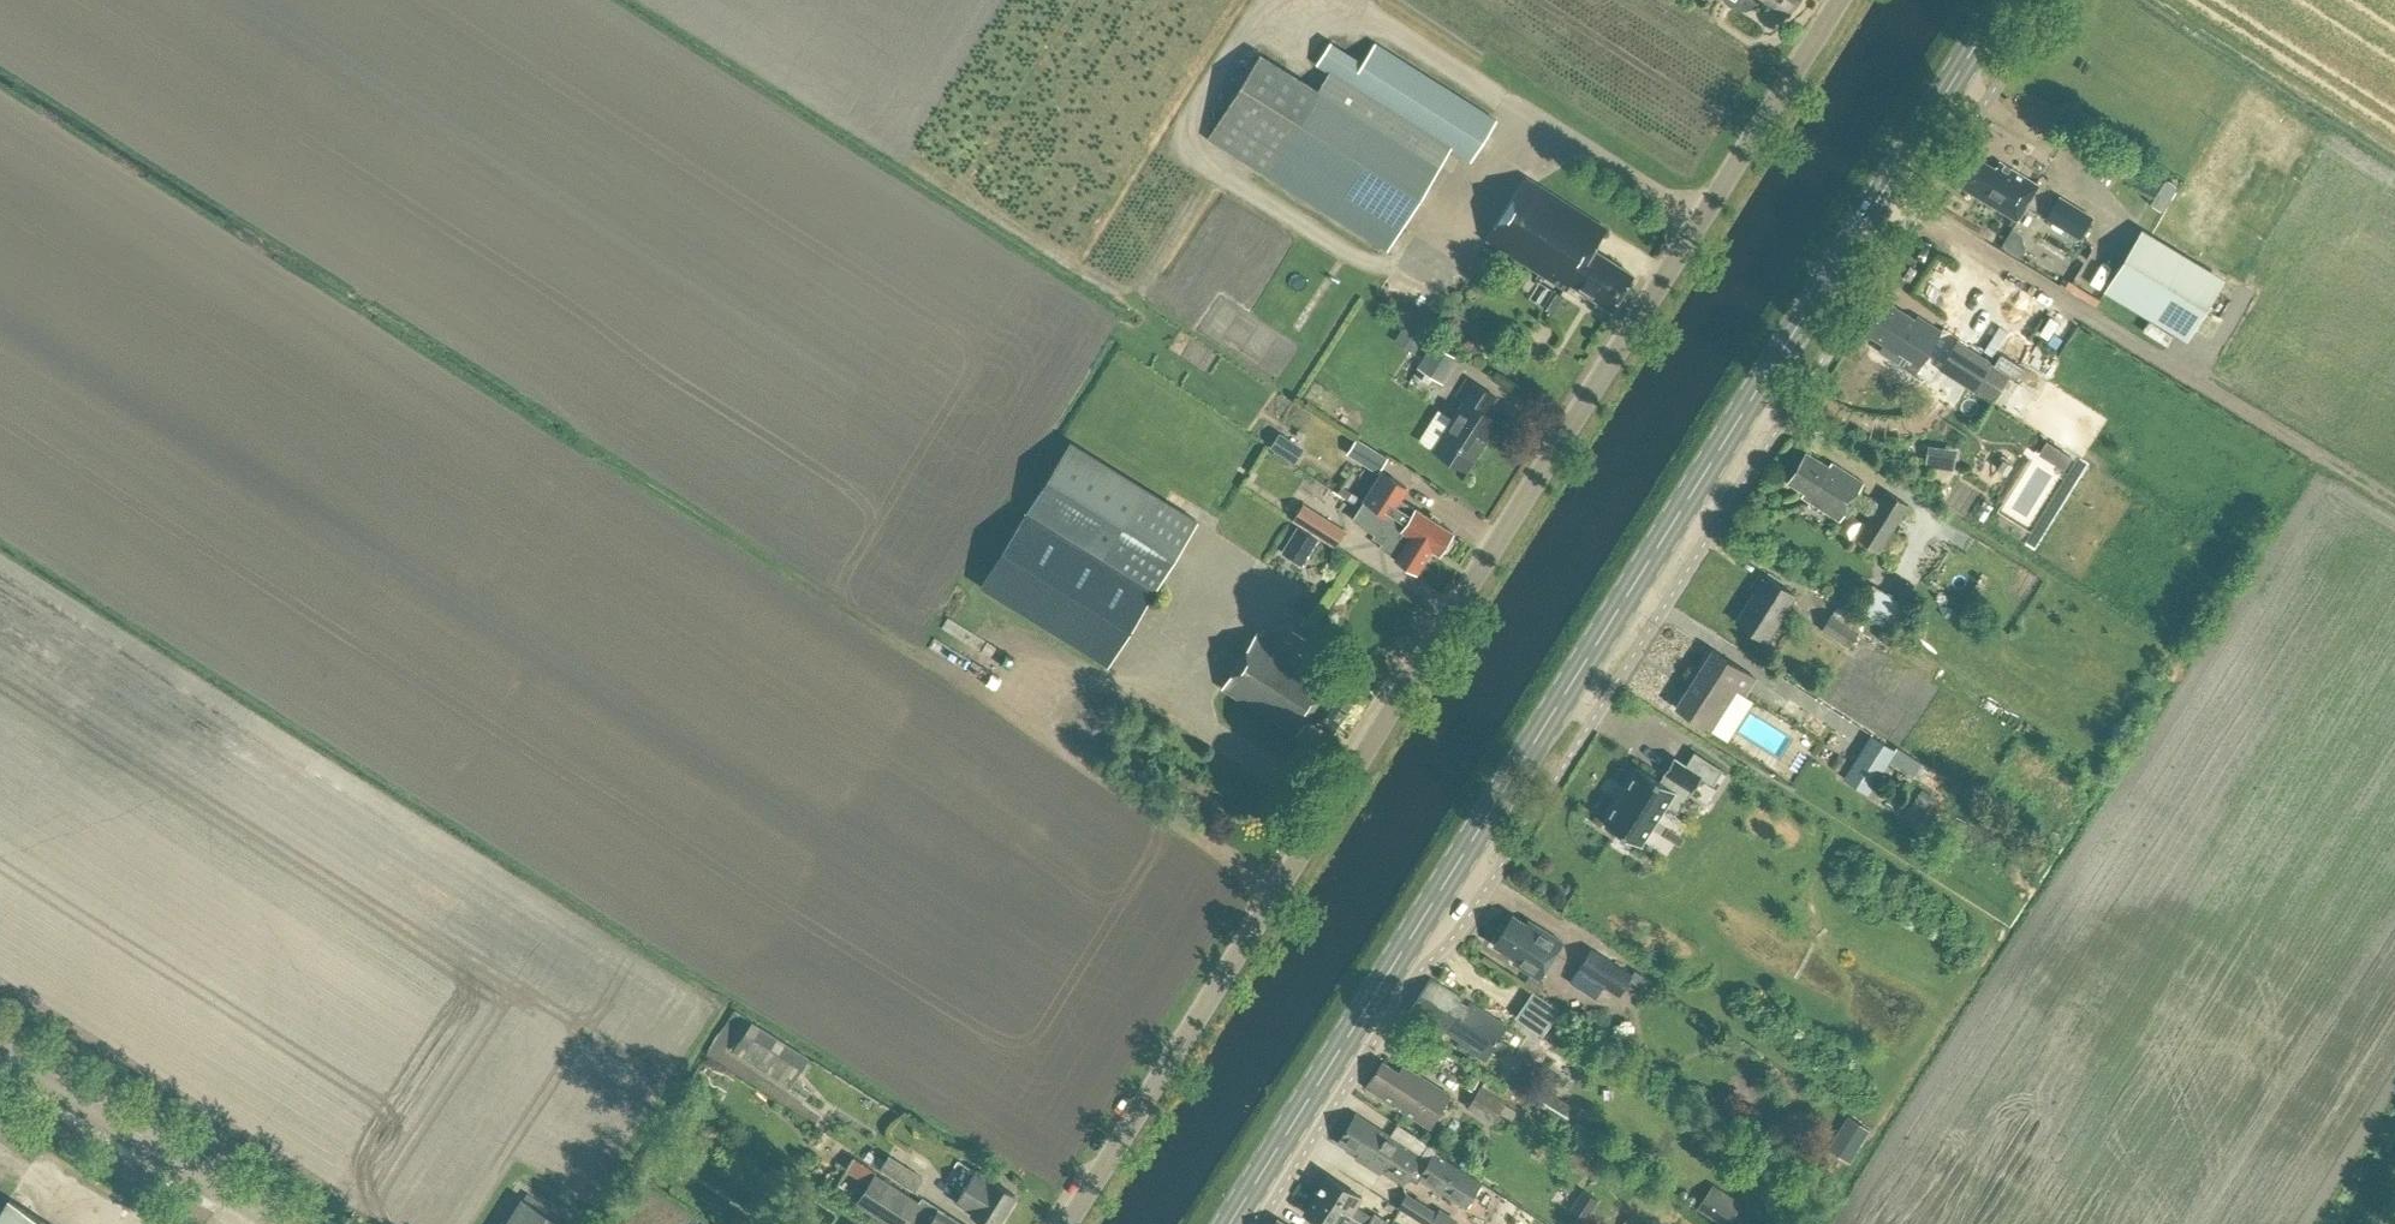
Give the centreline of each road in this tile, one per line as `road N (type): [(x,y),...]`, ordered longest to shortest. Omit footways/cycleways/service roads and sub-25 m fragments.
road 1 (primary): [(1229,1223),(2004,0)]
road 2 (unclassified): [(1067,1223),(1838,0)]
road 3 (track): [(1880,196),(2394,499)]
road 4 (unclassified): [(288,1223),(0,1043)]

